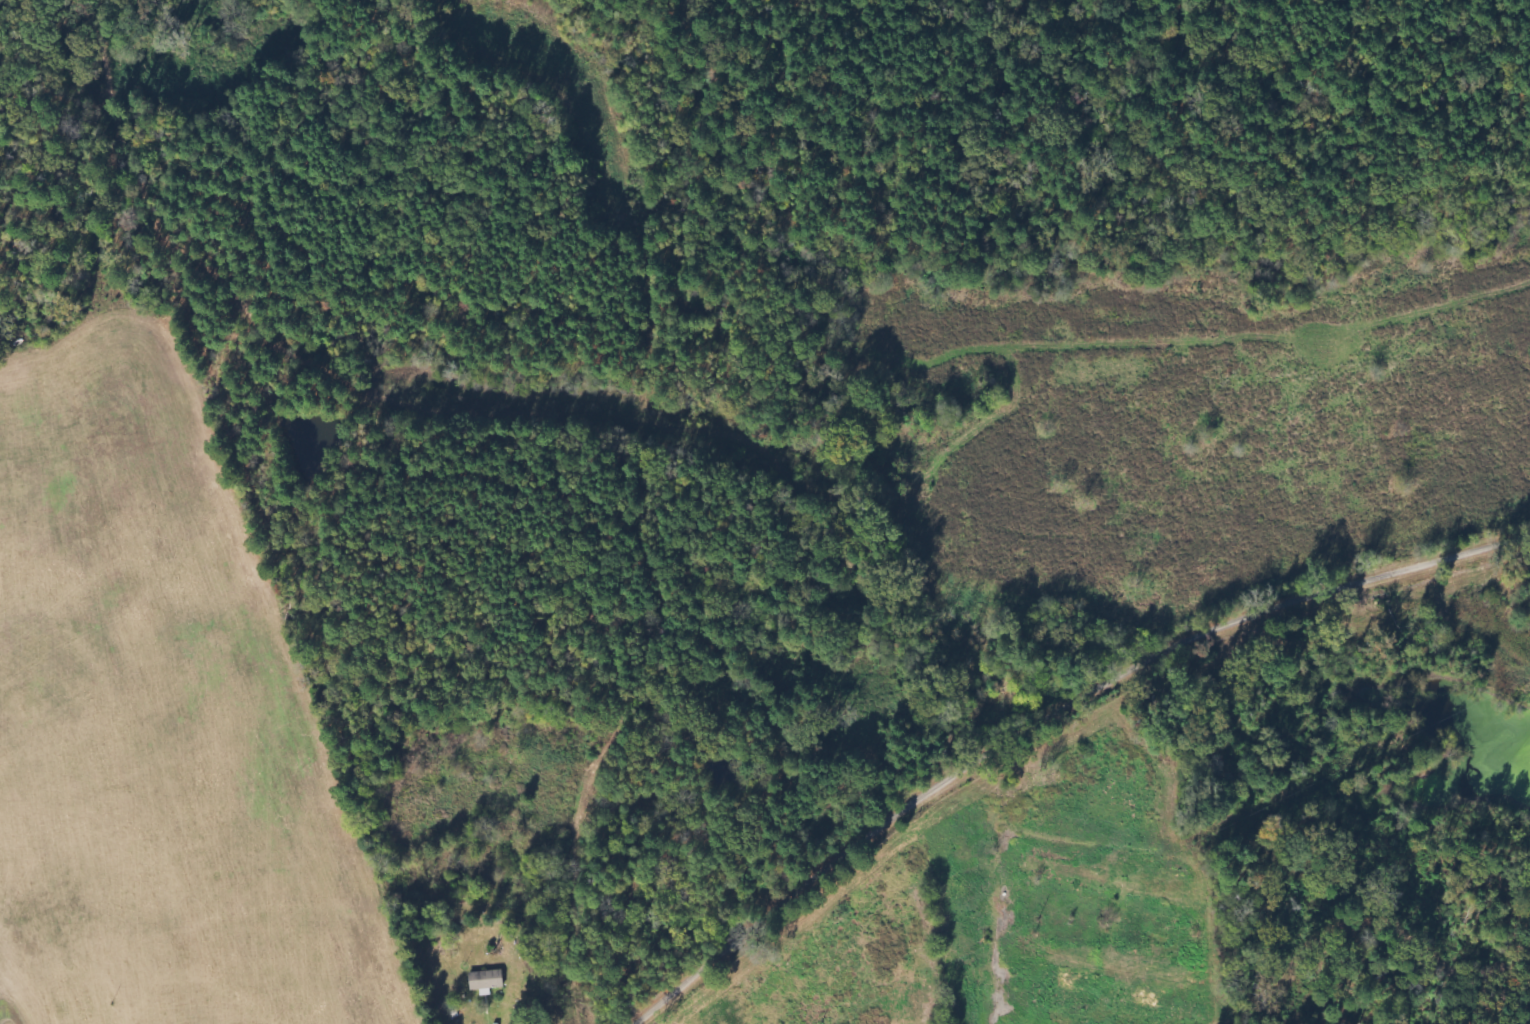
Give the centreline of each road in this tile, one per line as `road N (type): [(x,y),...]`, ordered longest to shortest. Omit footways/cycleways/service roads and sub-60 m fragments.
road 1 (residential): [(586,1023),(1097,666),(1529,502)]

